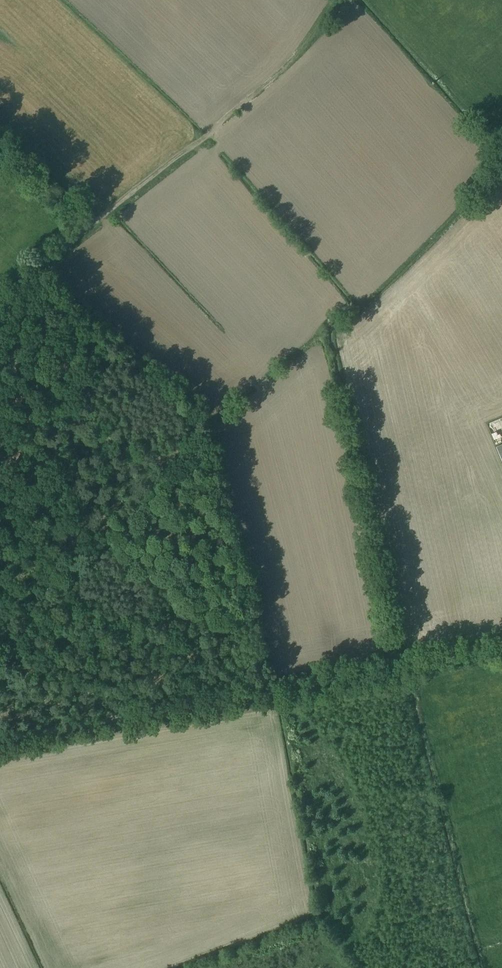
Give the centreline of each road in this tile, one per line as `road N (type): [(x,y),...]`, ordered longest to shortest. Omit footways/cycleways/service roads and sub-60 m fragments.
road 1 (unclassified): [(0,739),(501,647)]
road 2 (track): [(330,0),(288,65),(0,300)]

